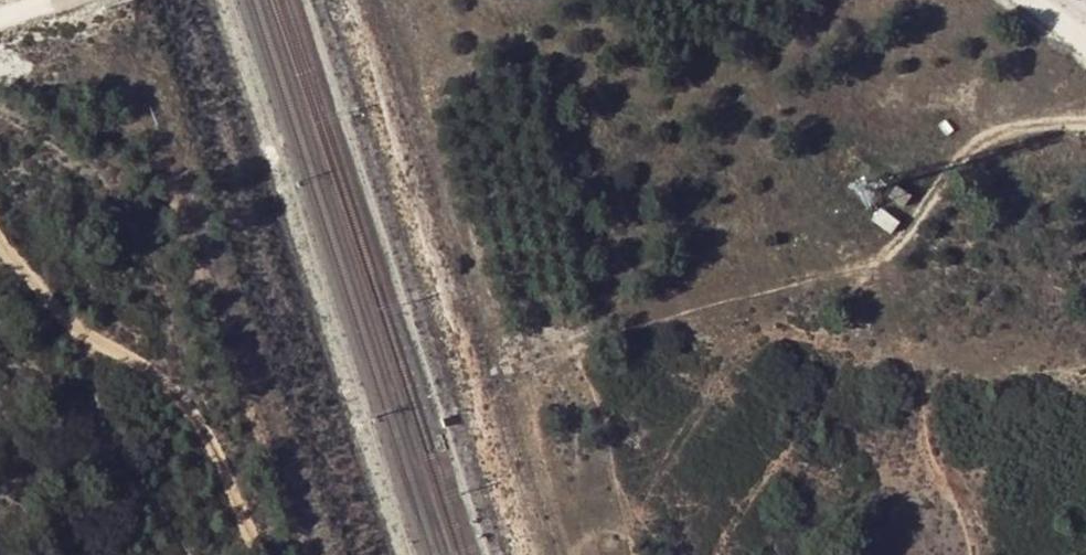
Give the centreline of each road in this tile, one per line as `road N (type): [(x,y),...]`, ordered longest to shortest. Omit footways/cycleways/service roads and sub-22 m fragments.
road 1 (track): [(265,554),(209,444),(152,373),(58,313),(0,240)]

